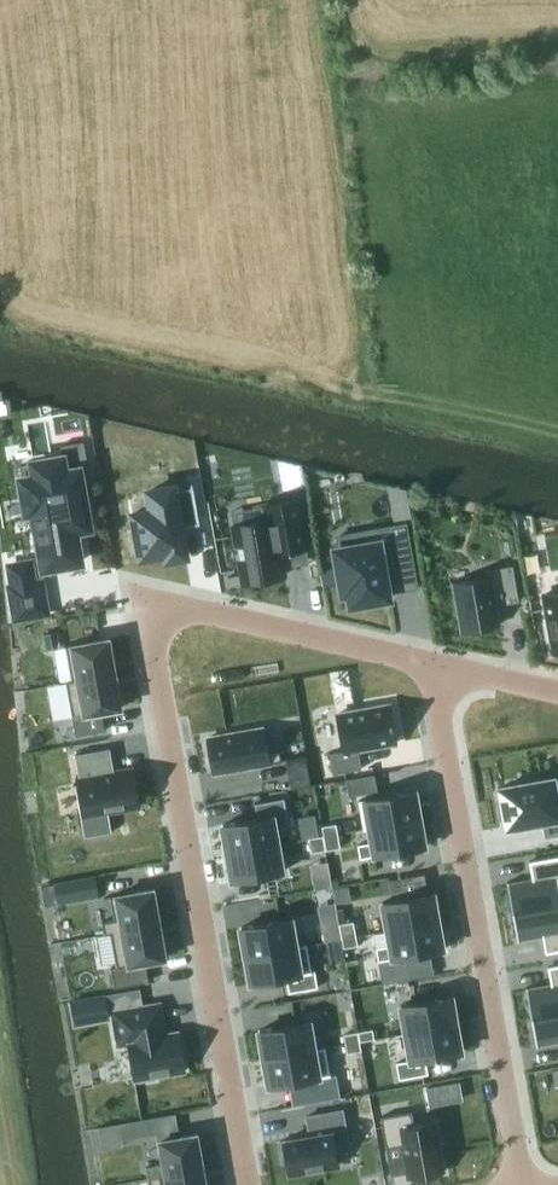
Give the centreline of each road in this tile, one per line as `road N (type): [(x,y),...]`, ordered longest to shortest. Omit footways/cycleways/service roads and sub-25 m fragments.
road 1 (residential): [(252,1184),(154,655),(158,622),(166,612),(200,607),(449,664)]
road 2 (residential): [(528,1184),(444,728),(449,664)]

